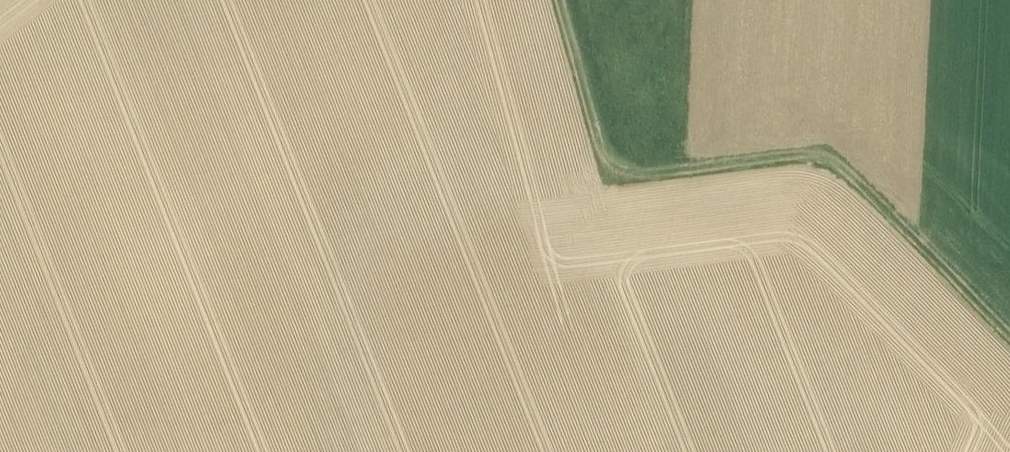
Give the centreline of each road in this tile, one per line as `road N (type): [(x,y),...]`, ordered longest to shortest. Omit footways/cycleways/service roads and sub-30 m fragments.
road 1 (track): [(667,451),(614,171),(568,0)]

